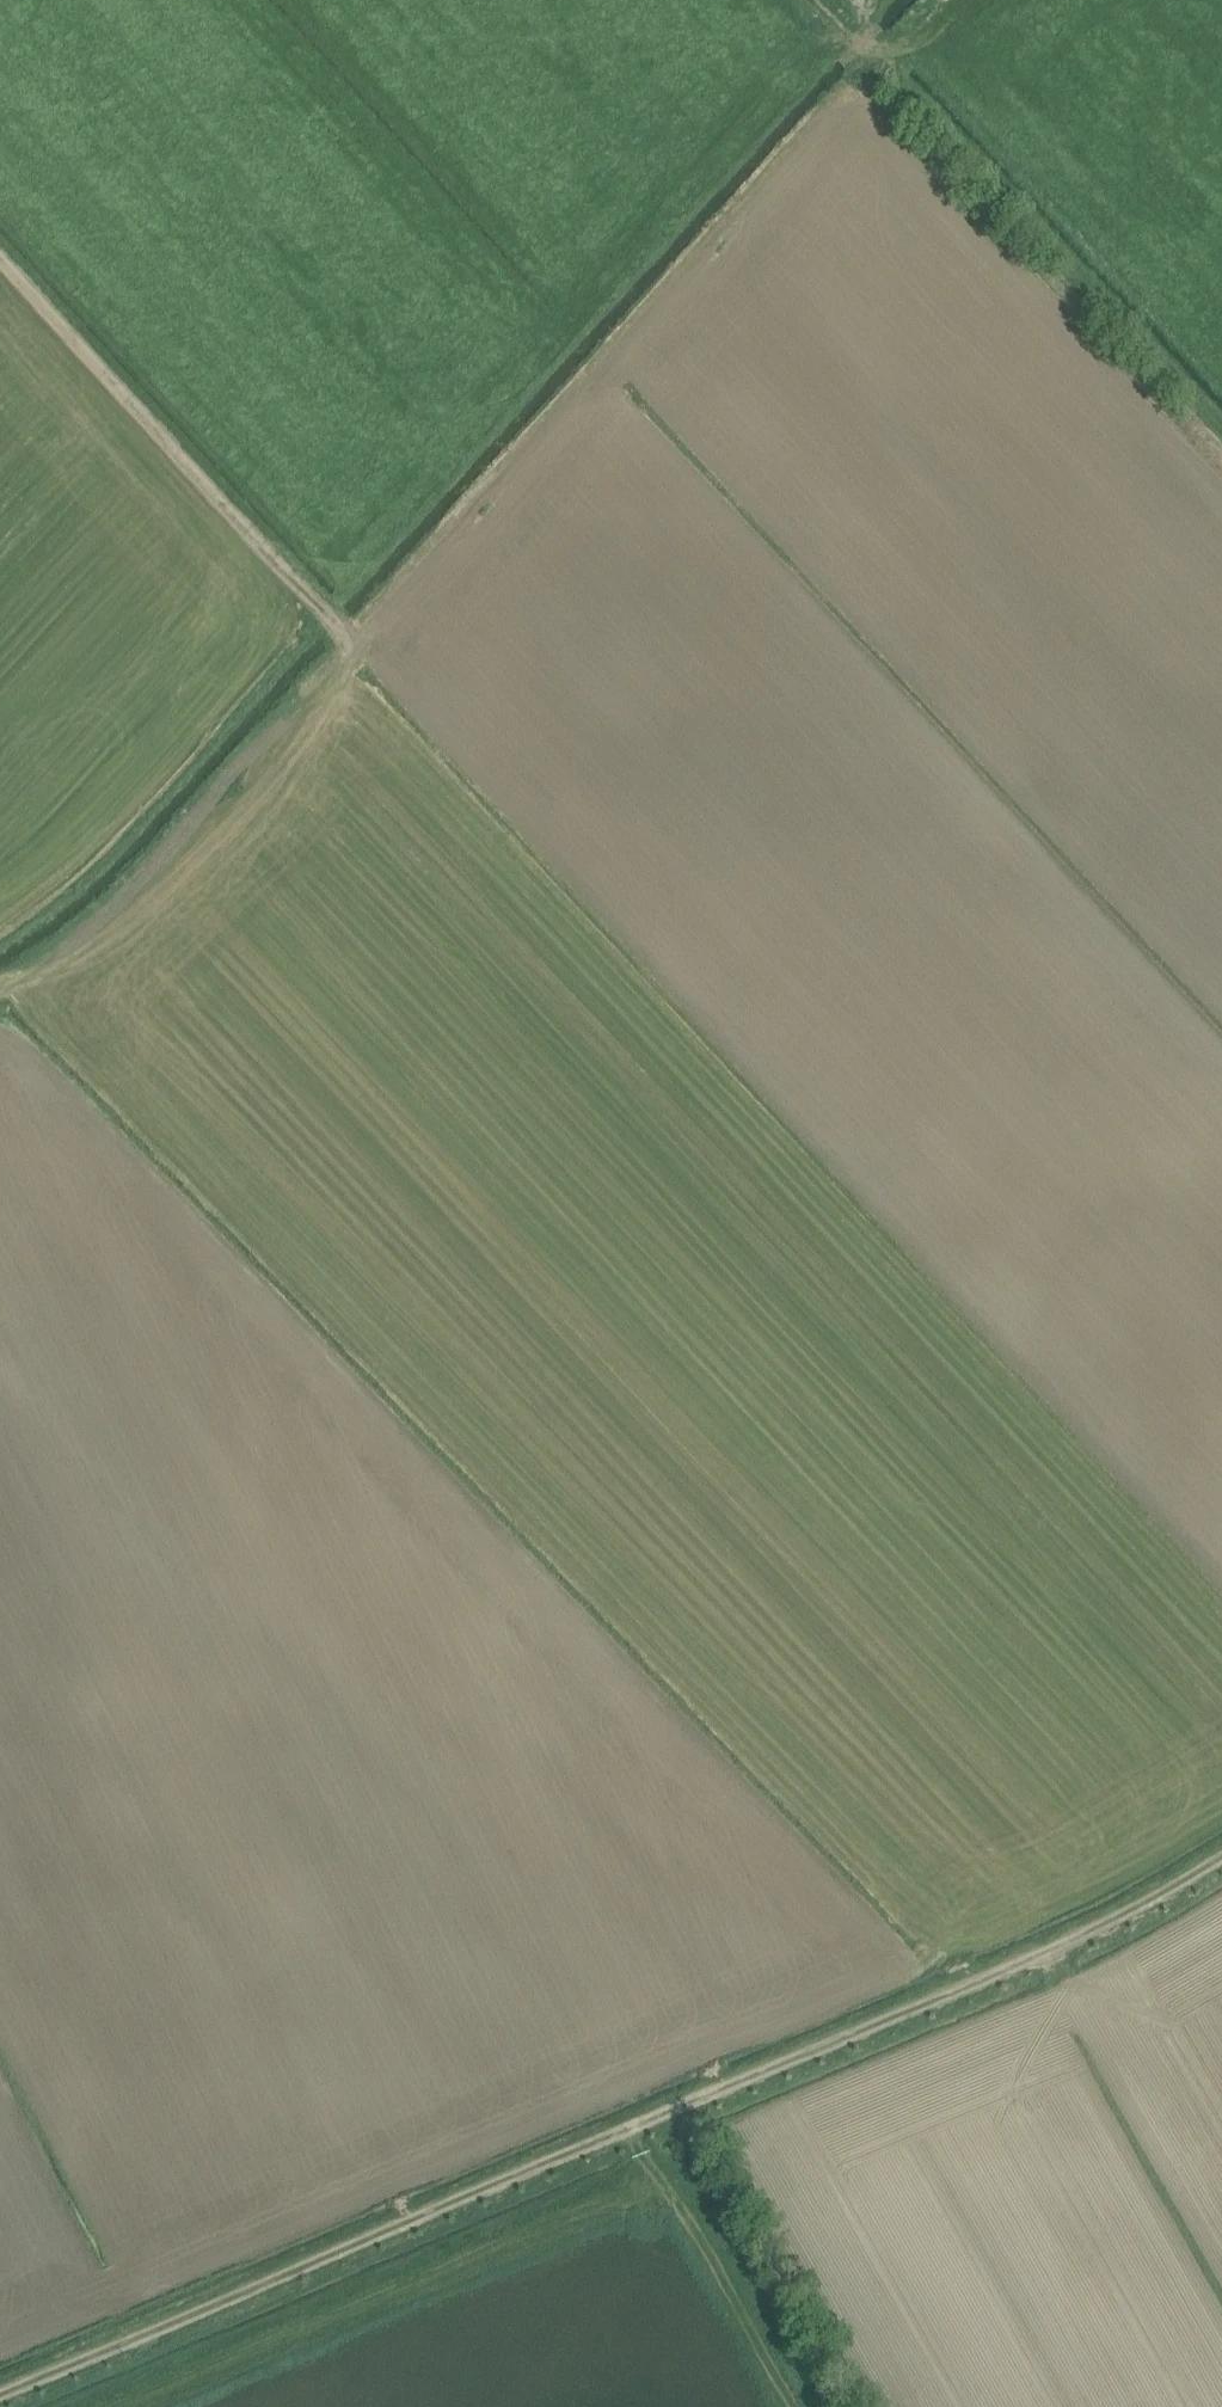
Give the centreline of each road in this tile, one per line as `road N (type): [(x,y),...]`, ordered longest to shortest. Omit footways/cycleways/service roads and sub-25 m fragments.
road 1 (track): [(0,2397),(402,2230),(1221,1841)]
road 2 (track): [(815,0),(1221,438)]

